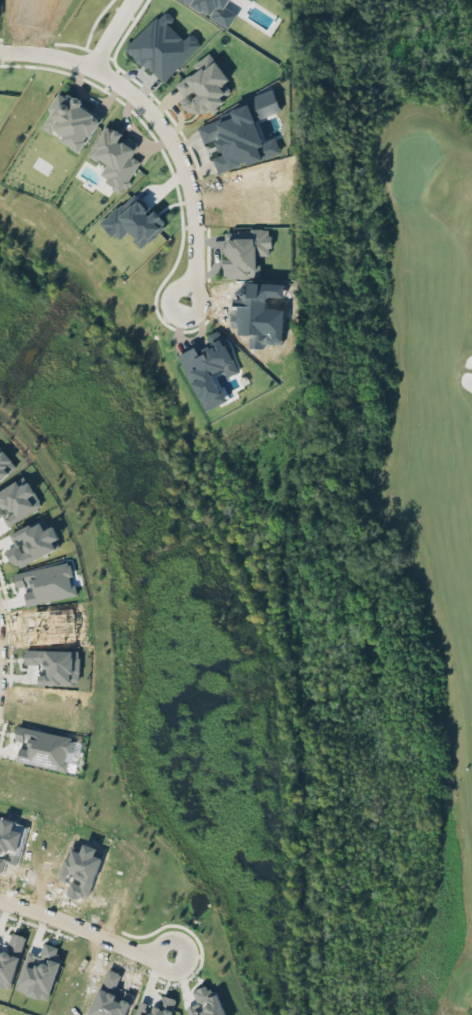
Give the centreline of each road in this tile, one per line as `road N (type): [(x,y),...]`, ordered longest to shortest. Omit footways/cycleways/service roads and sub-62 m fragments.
road 1 (residential): [(187,299),(196,237),(184,167),(149,110),(93,67)]
road 2 (residential): [(0,901),(171,957)]

